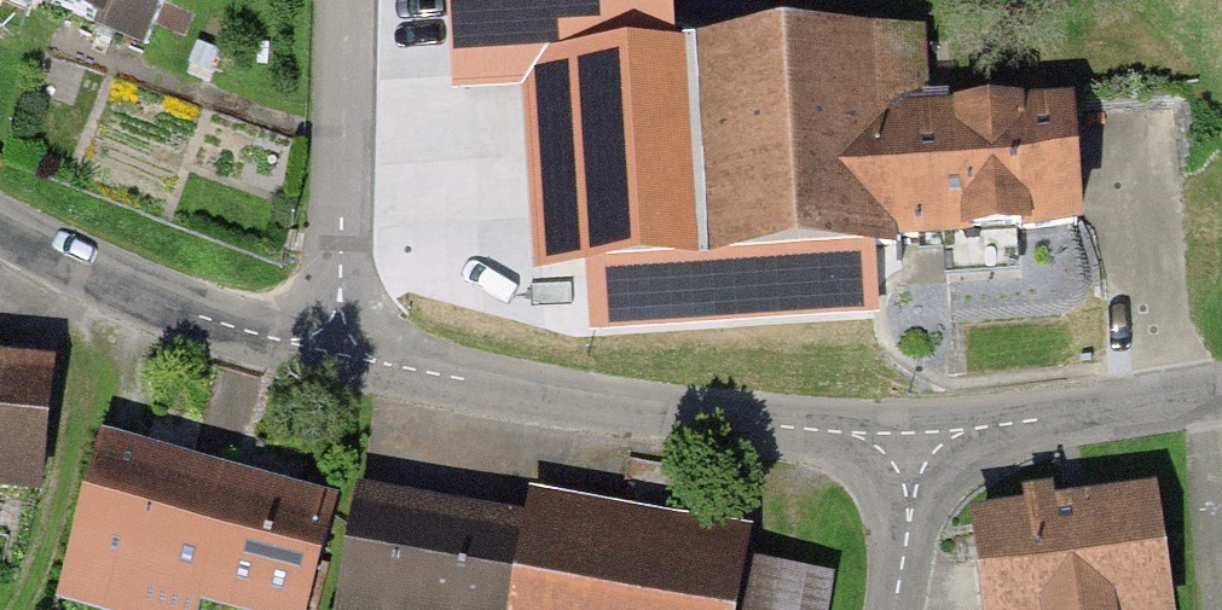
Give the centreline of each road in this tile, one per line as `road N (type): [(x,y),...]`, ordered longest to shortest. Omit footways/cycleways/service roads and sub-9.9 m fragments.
road 1 (unclassified): [(335,339),(392,365),(571,400),(776,425),(916,457)]
road 2 (unclassified): [(0,229),(266,338),(335,339)]
road 3 (unclassified): [(345,0),(335,339)]
road 4 (unclassified): [(916,457),(1042,419),(1221,392)]
road 5 (unclassified): [(890,609),(916,457)]

